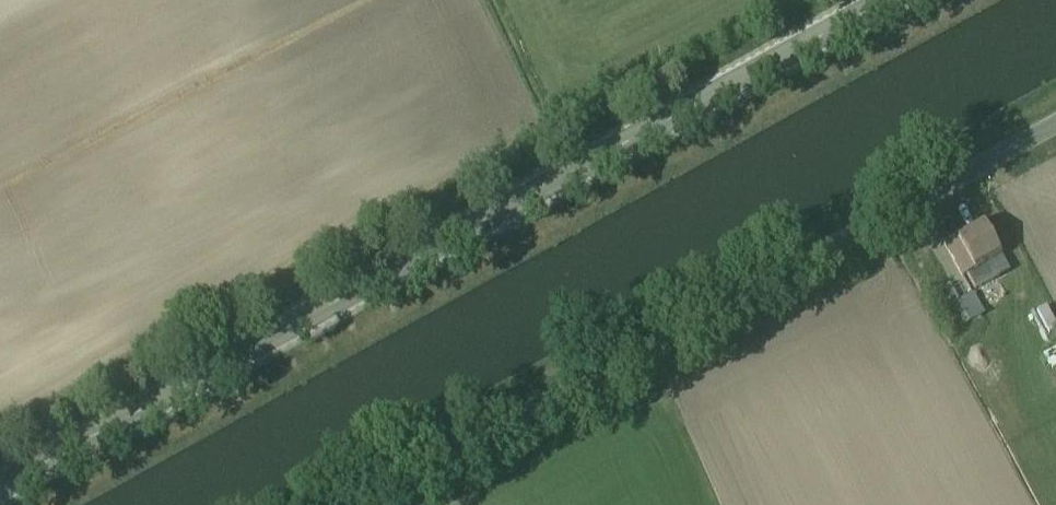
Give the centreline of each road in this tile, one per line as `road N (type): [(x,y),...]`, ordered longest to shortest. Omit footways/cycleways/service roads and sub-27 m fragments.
road 1 (secondary): [(0,488),(889,0)]
road 2 (unclassified): [(363,504),(1055,125)]

